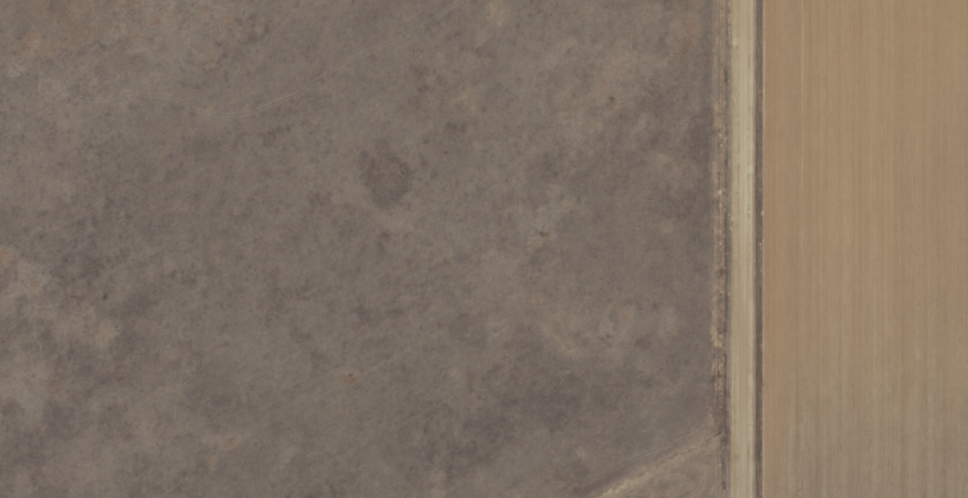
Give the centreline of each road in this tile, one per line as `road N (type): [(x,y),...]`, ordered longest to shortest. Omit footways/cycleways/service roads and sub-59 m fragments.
road 1 (residential): [(748,497),(747,0)]

